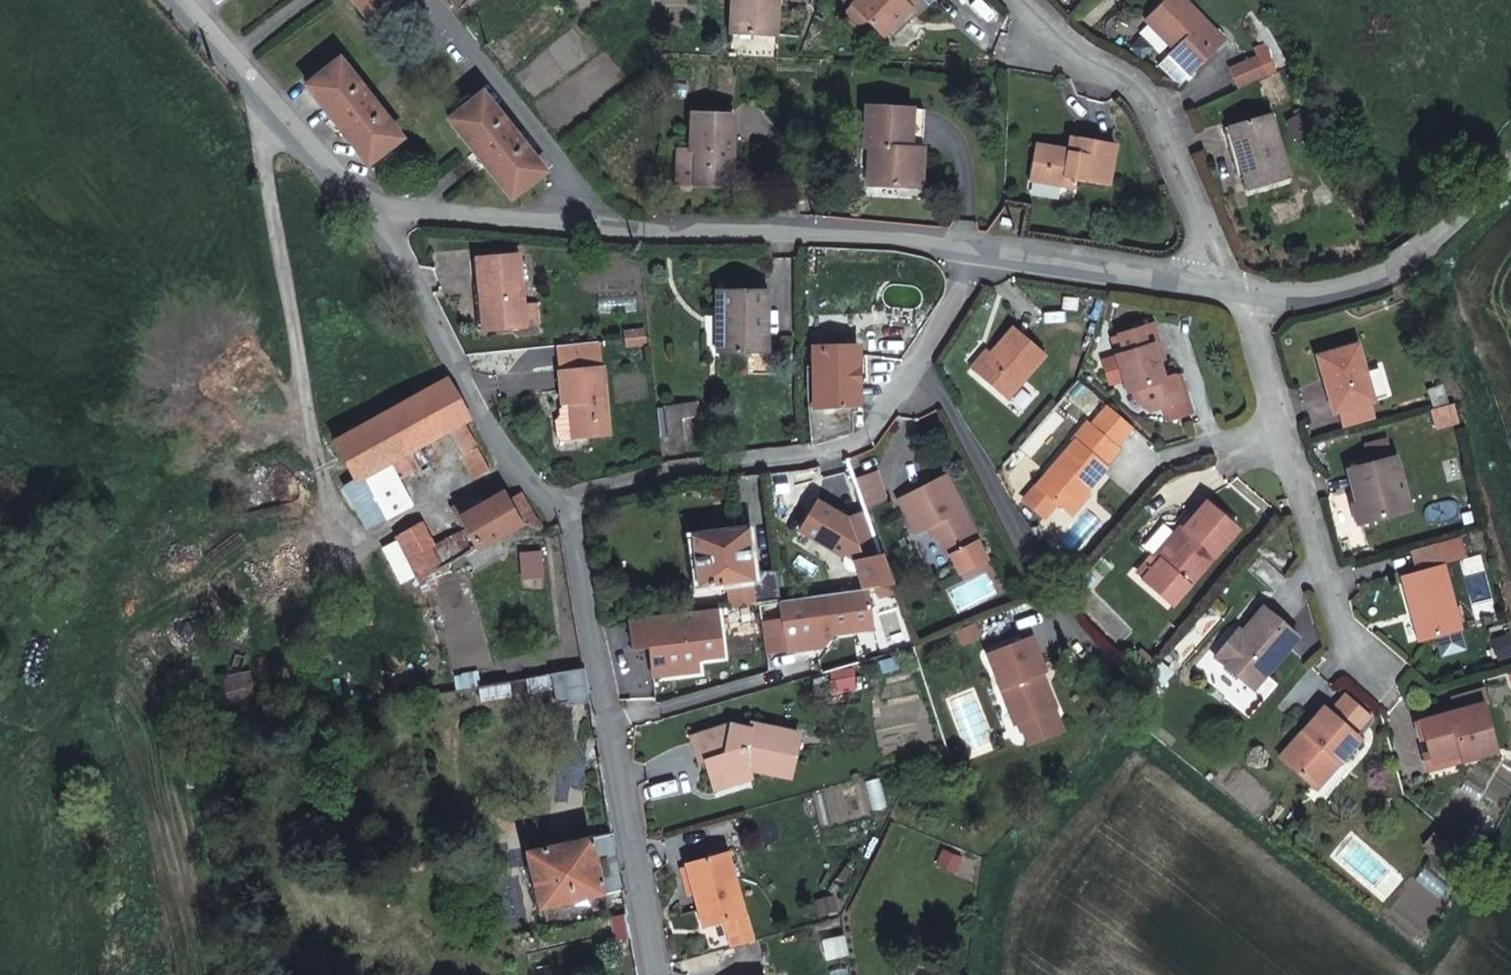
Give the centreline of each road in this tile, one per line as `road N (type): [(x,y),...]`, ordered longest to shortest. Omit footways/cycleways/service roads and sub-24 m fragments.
road 1 (residential): [(982,251),(883,411),(854,443),(561,500)]
road 2 (residential): [(561,500),(622,825),(660,974)]
road 3 (residential): [(1235,292),(1364,675)]
road 4 (residential): [(1235,292),(1135,95),(1048,39),(1010,0)]
road 5 (unclassified): [(982,251),(607,230)]
road 6 (residential): [(374,208),(517,468),(543,496),(561,500)]
road 7 (unclassified): [(1510,163),(1429,245),(1347,288),(1235,292)]
road 8 (residential): [(434,0),(607,230)]
road 9 (residential): [(176,0),(374,208)]
road 10 (unclassified): [(1235,292),(982,251)]
road 11 (unclassified): [(607,230),(374,208)]

